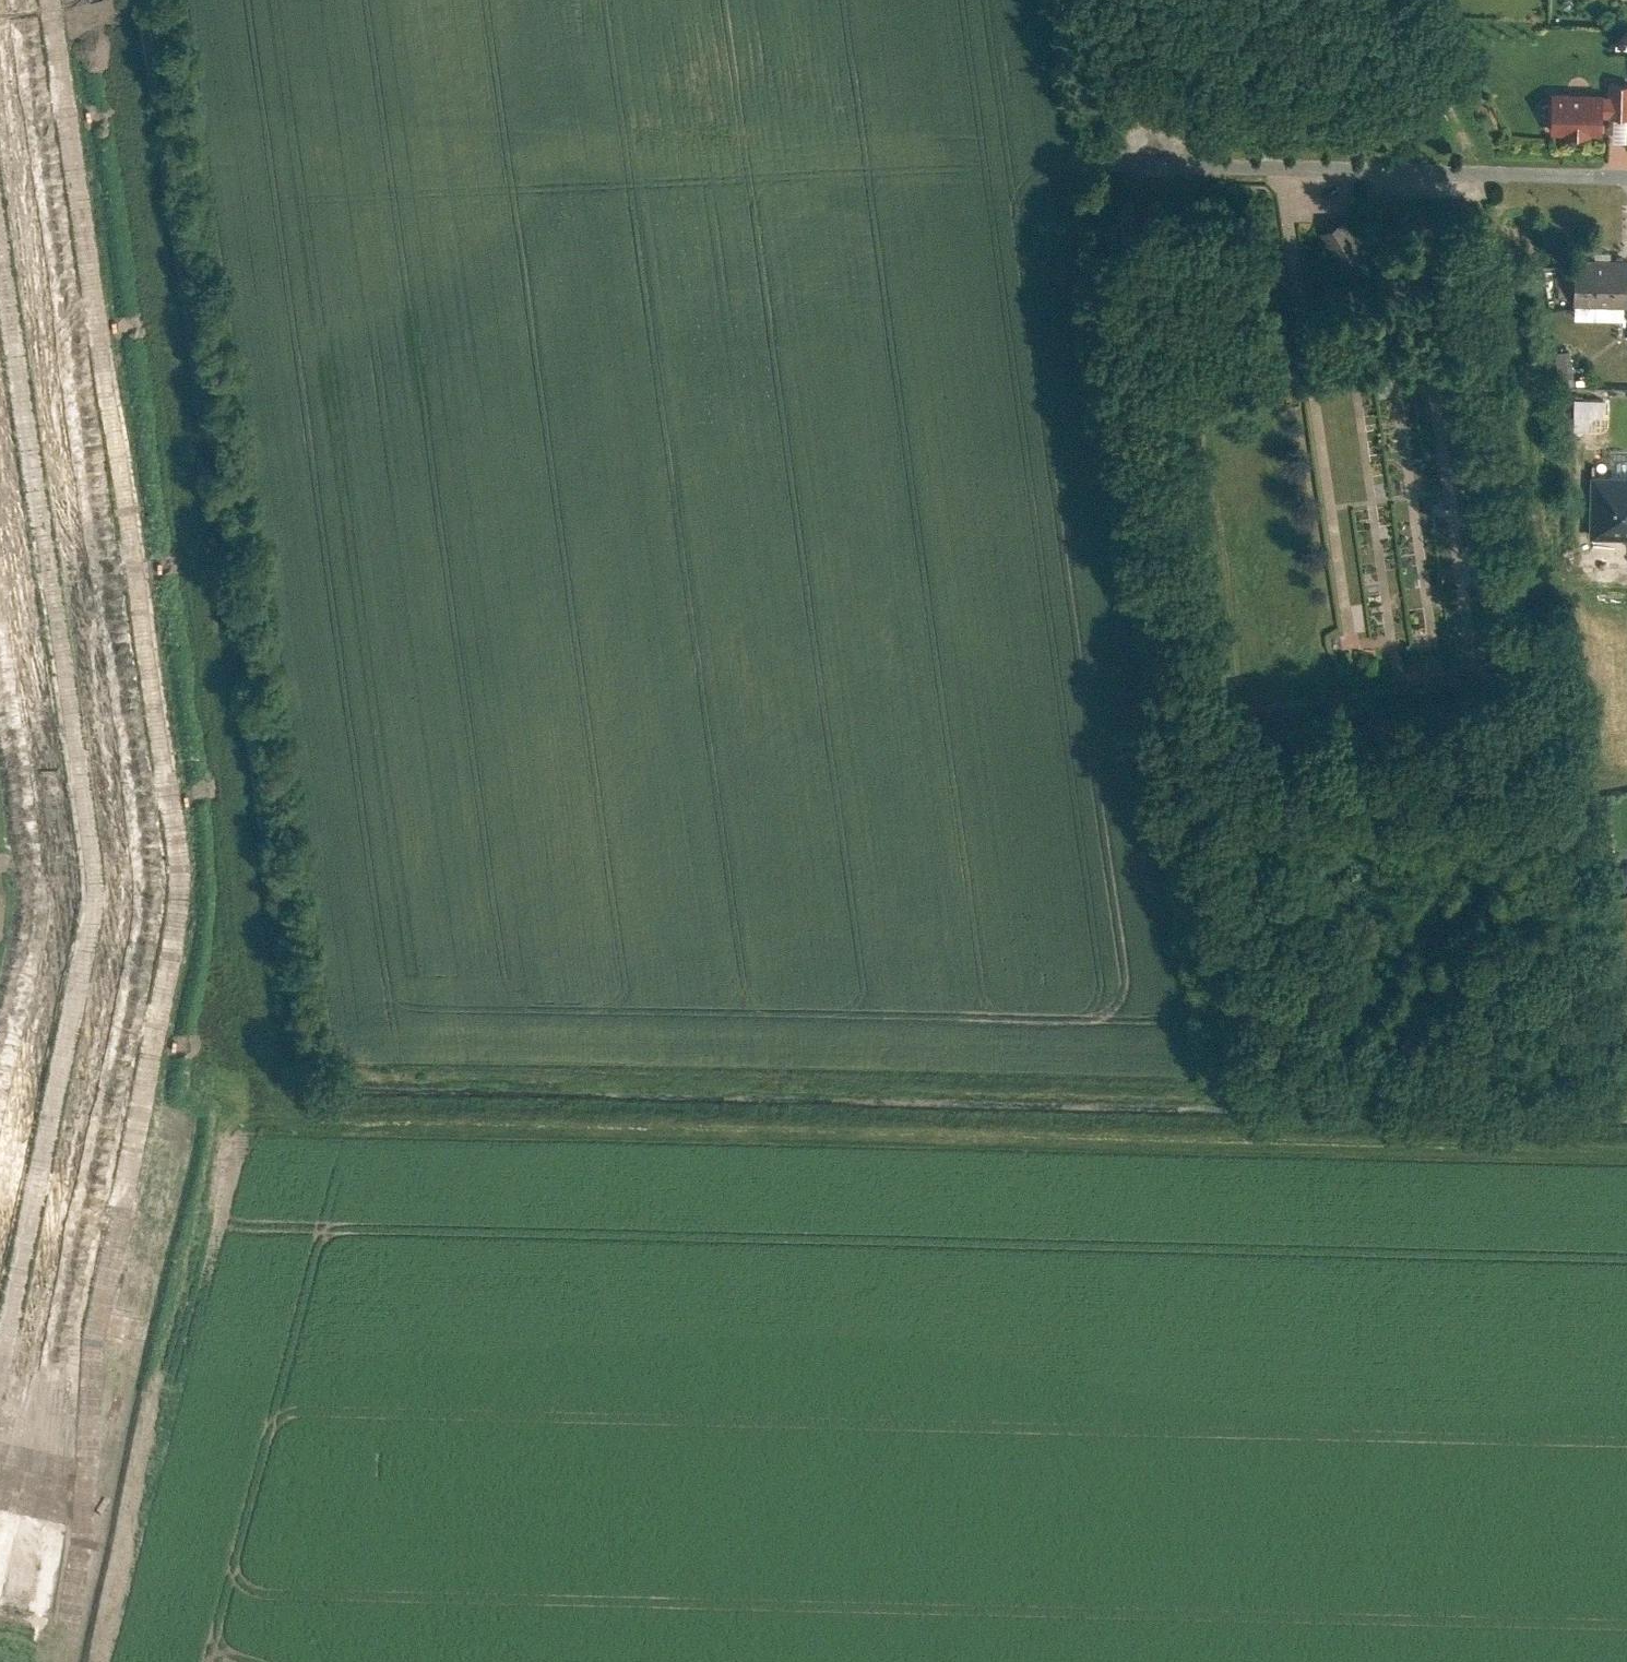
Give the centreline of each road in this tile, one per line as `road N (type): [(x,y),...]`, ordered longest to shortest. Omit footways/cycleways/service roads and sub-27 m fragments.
road 1 (residential): [(1113,163),(1626,175)]

